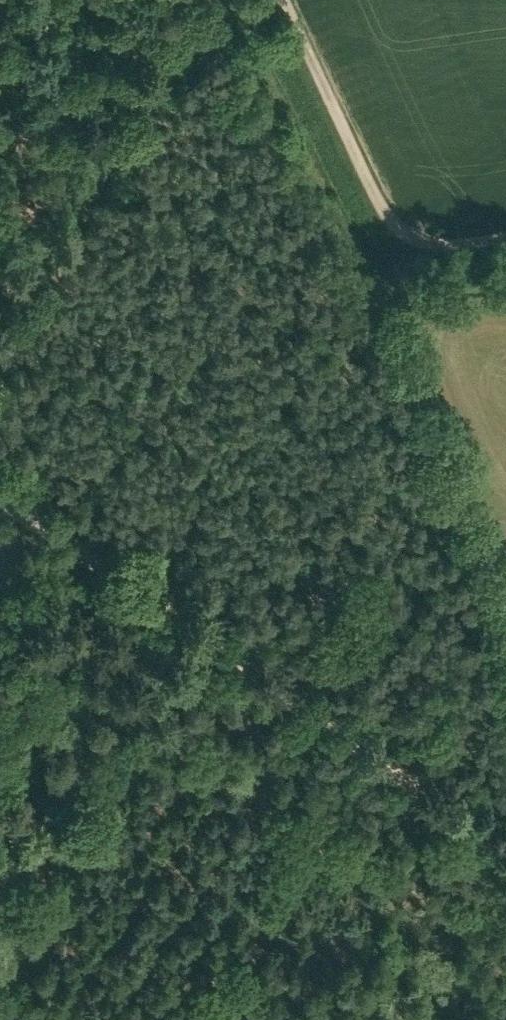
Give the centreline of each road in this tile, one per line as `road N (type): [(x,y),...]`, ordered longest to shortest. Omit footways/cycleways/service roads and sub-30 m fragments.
road 1 (track): [(505,854),(0,501)]

